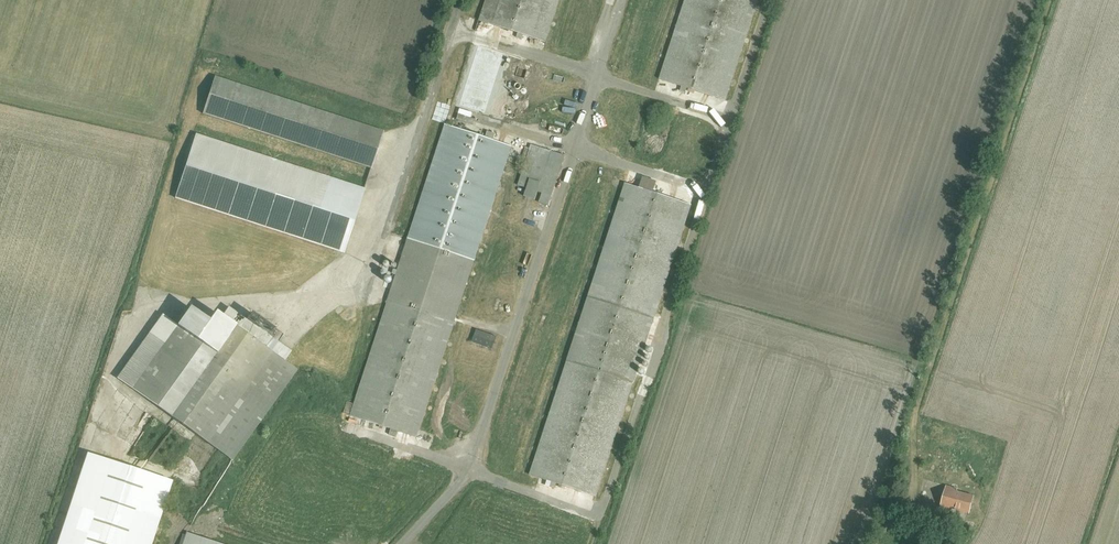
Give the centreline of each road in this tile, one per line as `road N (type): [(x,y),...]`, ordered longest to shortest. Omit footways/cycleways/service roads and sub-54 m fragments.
road 1 (track): [(1051,0),(900,478)]

